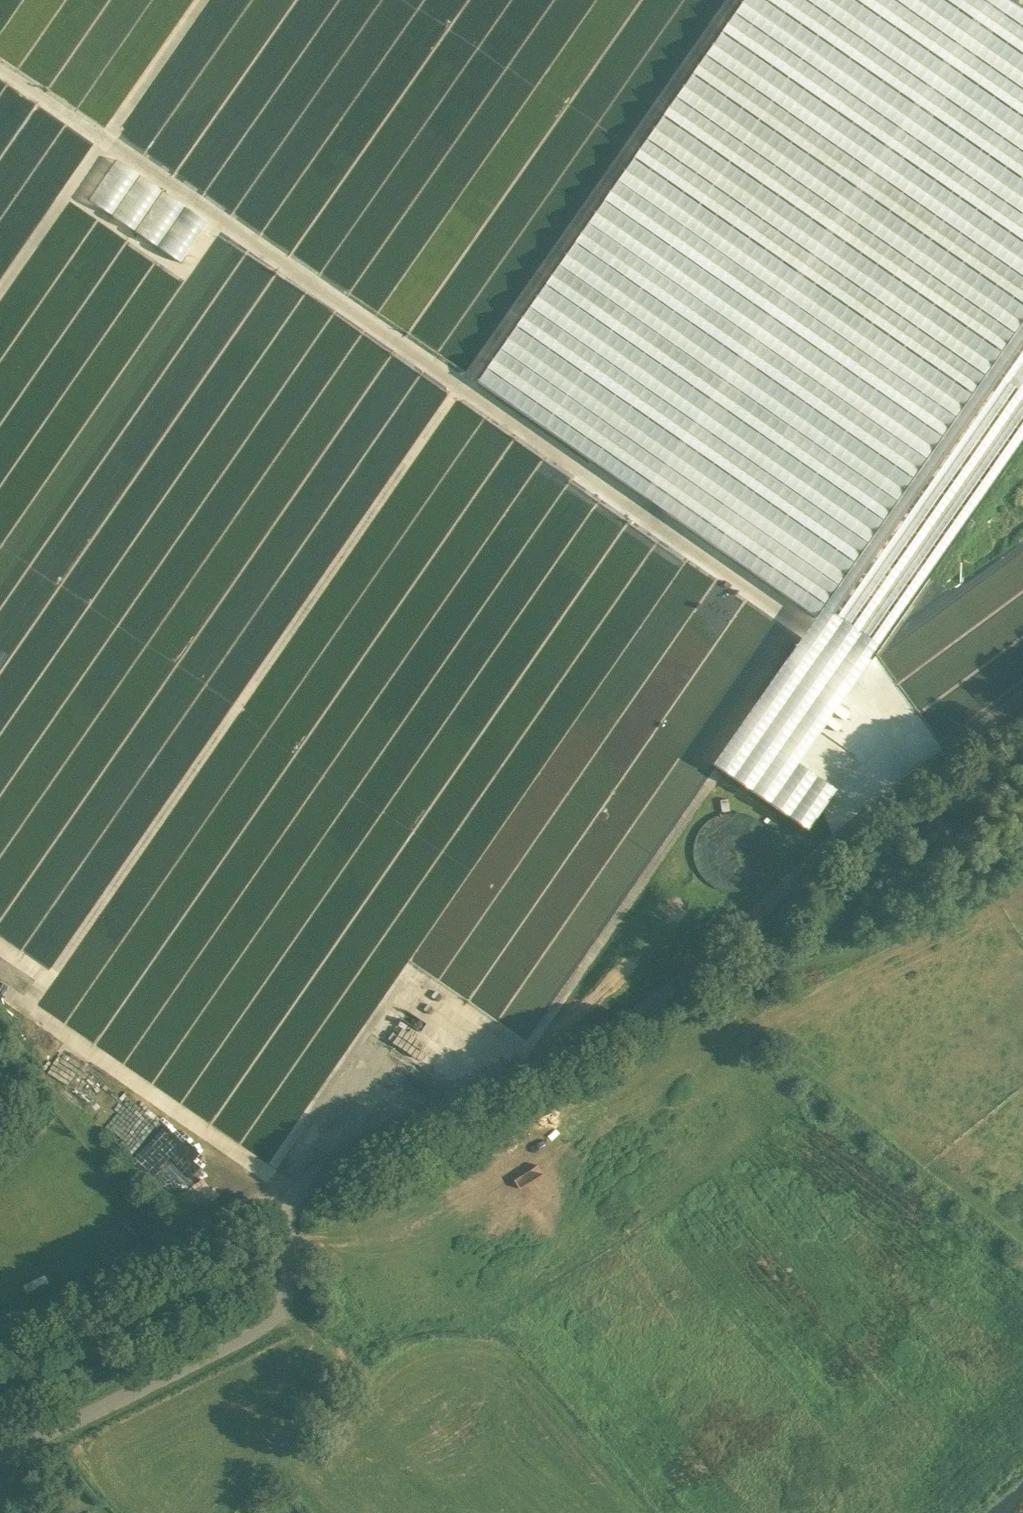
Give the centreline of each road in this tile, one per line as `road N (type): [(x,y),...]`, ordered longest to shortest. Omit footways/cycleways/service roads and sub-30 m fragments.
road 1 (unclassified): [(0,1465),(268,1326),(286,1299),(291,1213),(307,1189),(658,1004),(880,802),(1022,696)]

